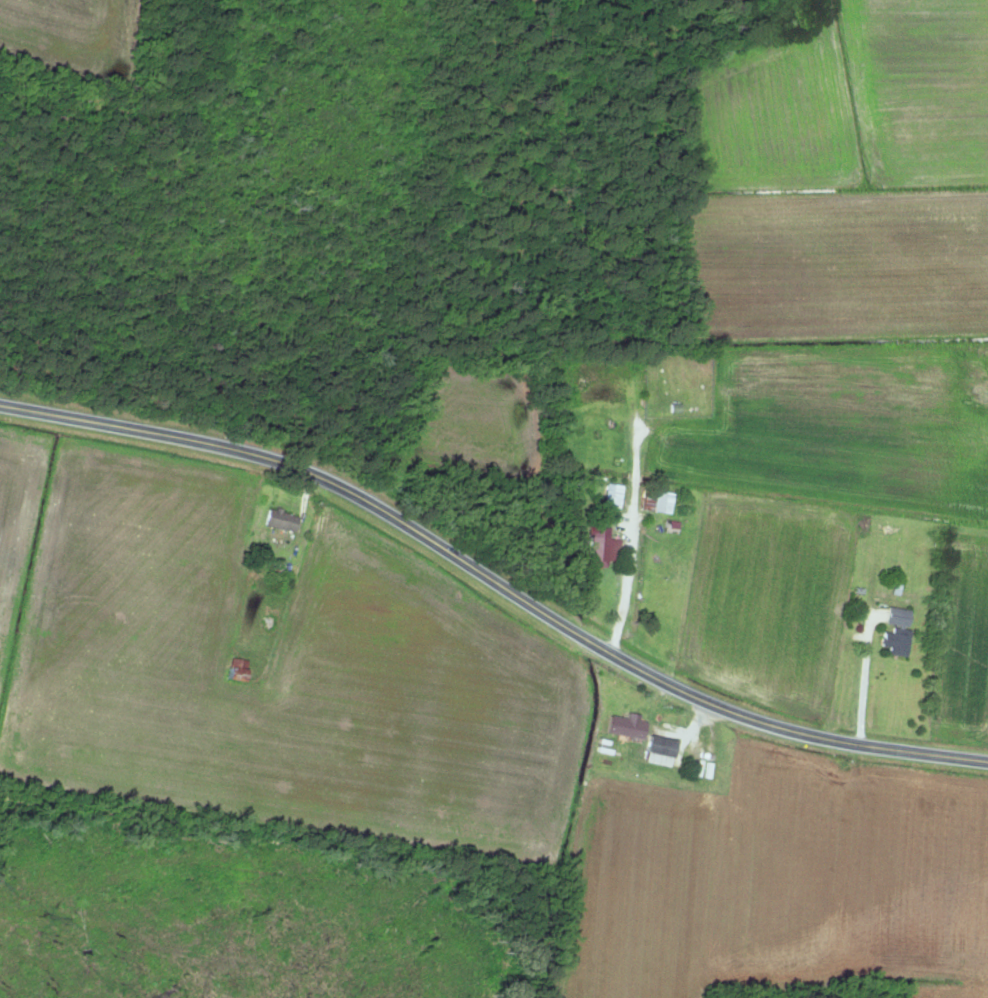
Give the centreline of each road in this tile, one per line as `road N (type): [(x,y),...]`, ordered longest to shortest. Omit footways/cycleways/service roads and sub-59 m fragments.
road 1 (residential): [(987,762),(855,746),(720,709),(546,616),(397,516),(275,458),(0,407)]

